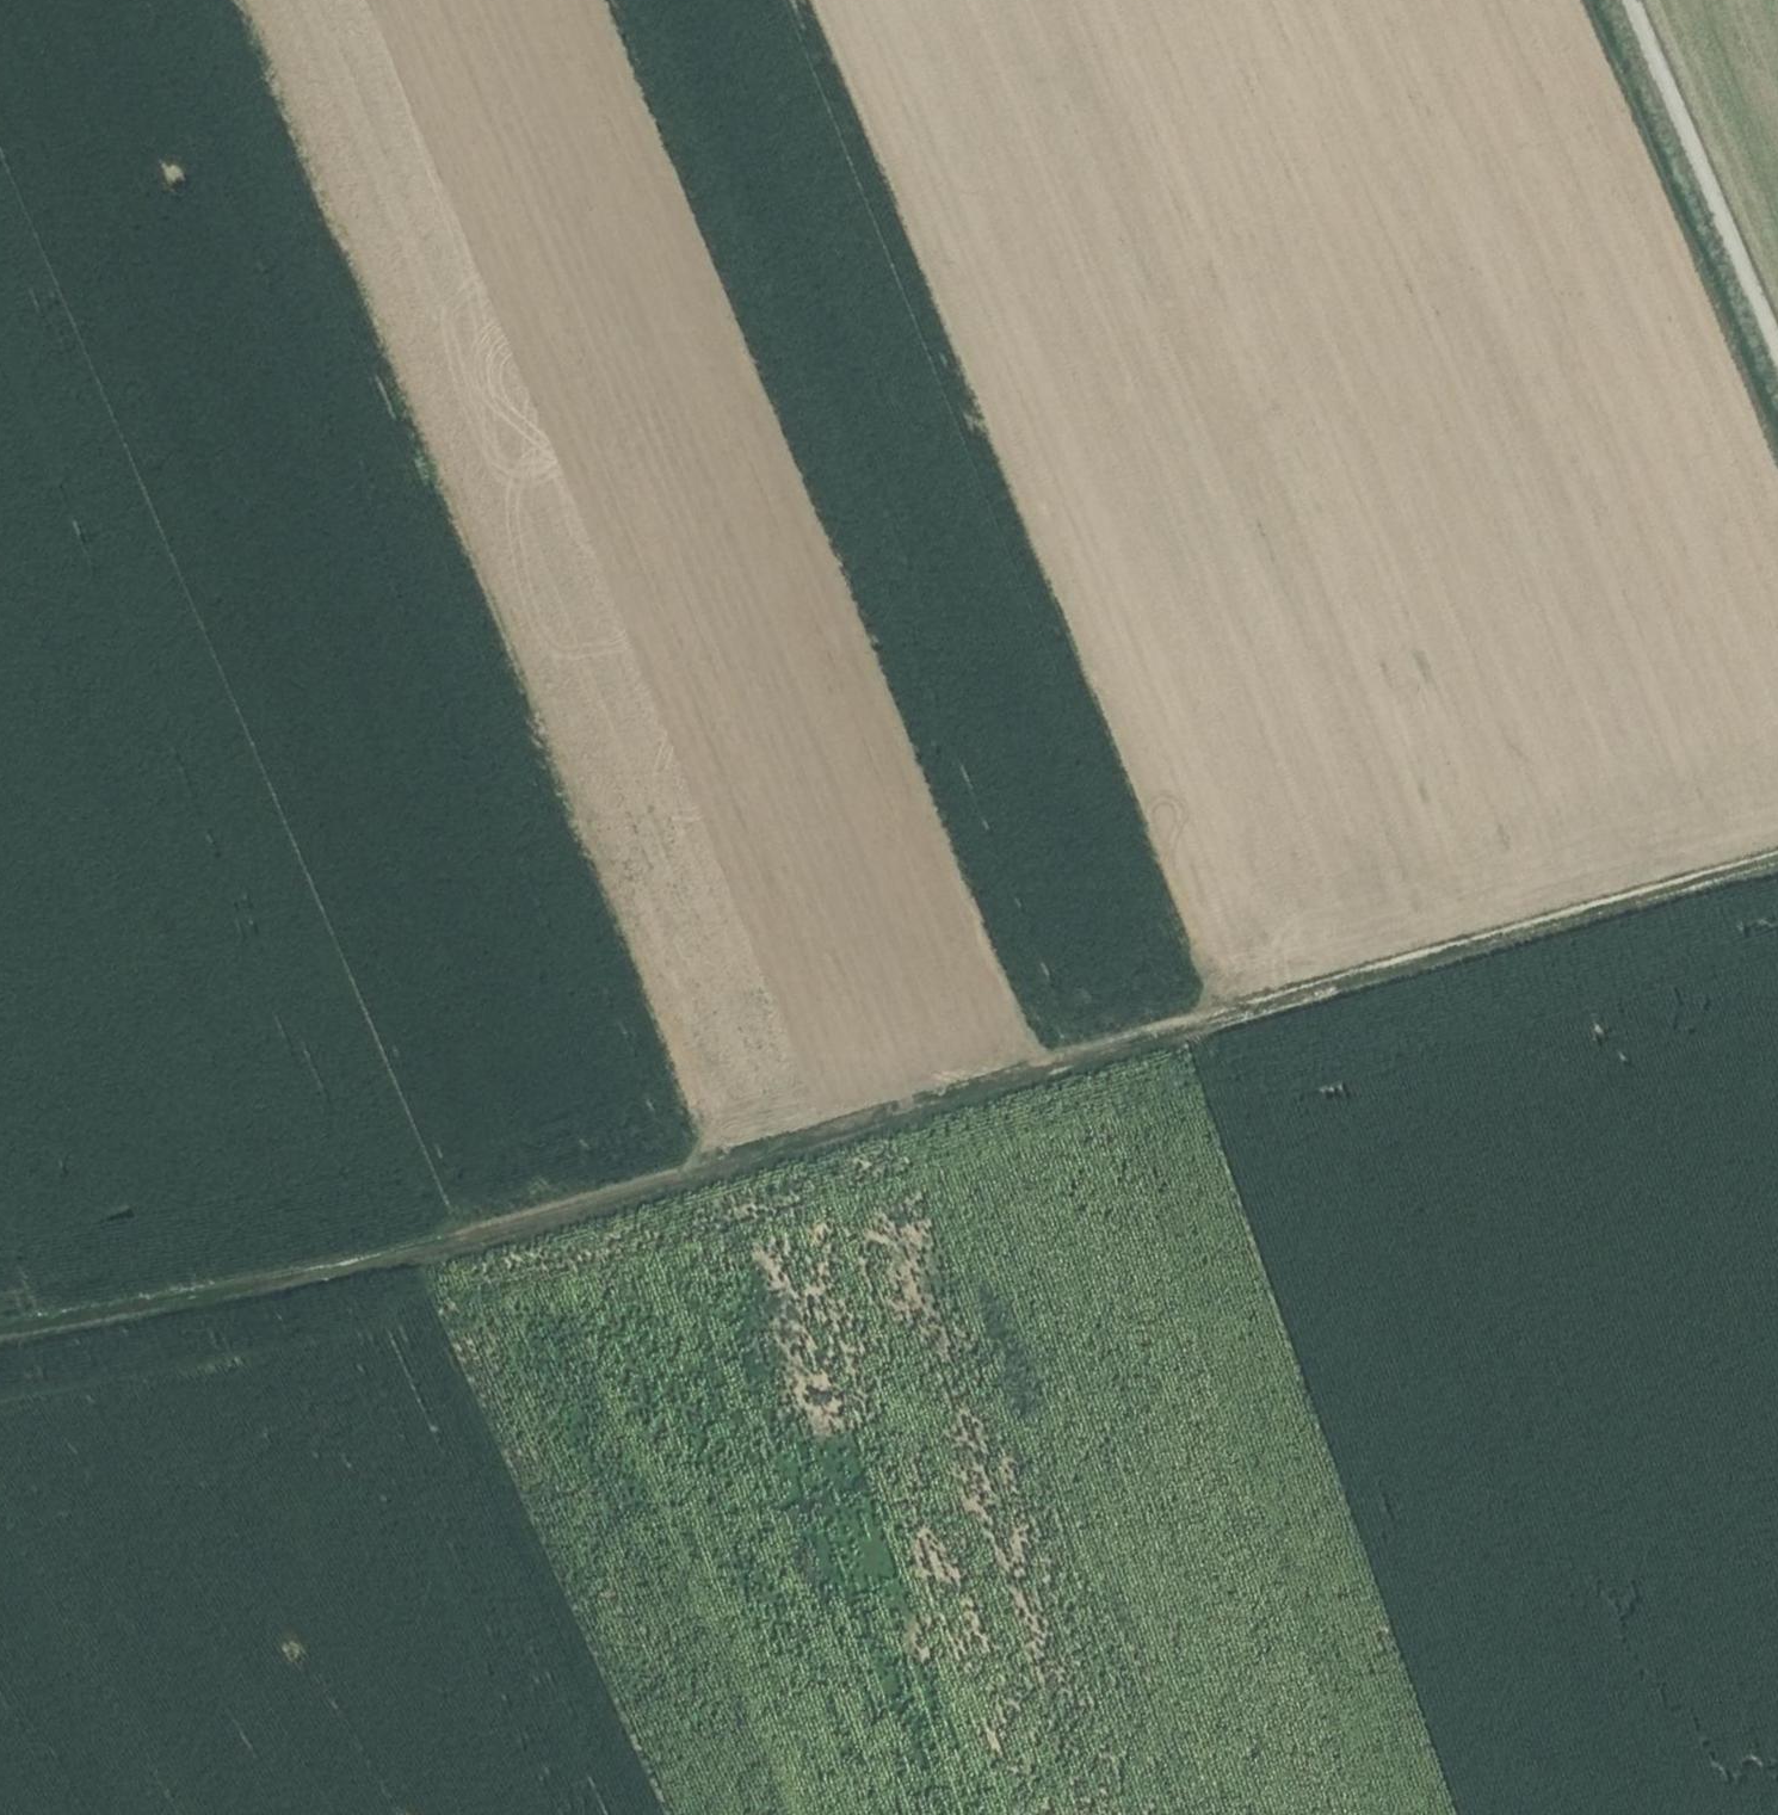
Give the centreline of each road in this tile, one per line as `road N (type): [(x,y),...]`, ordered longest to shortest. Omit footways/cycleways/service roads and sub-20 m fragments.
road 1 (track): [(0,1328),(281,1274),(1777,846)]
road 2 (track): [(1777,360),(1634,0)]

